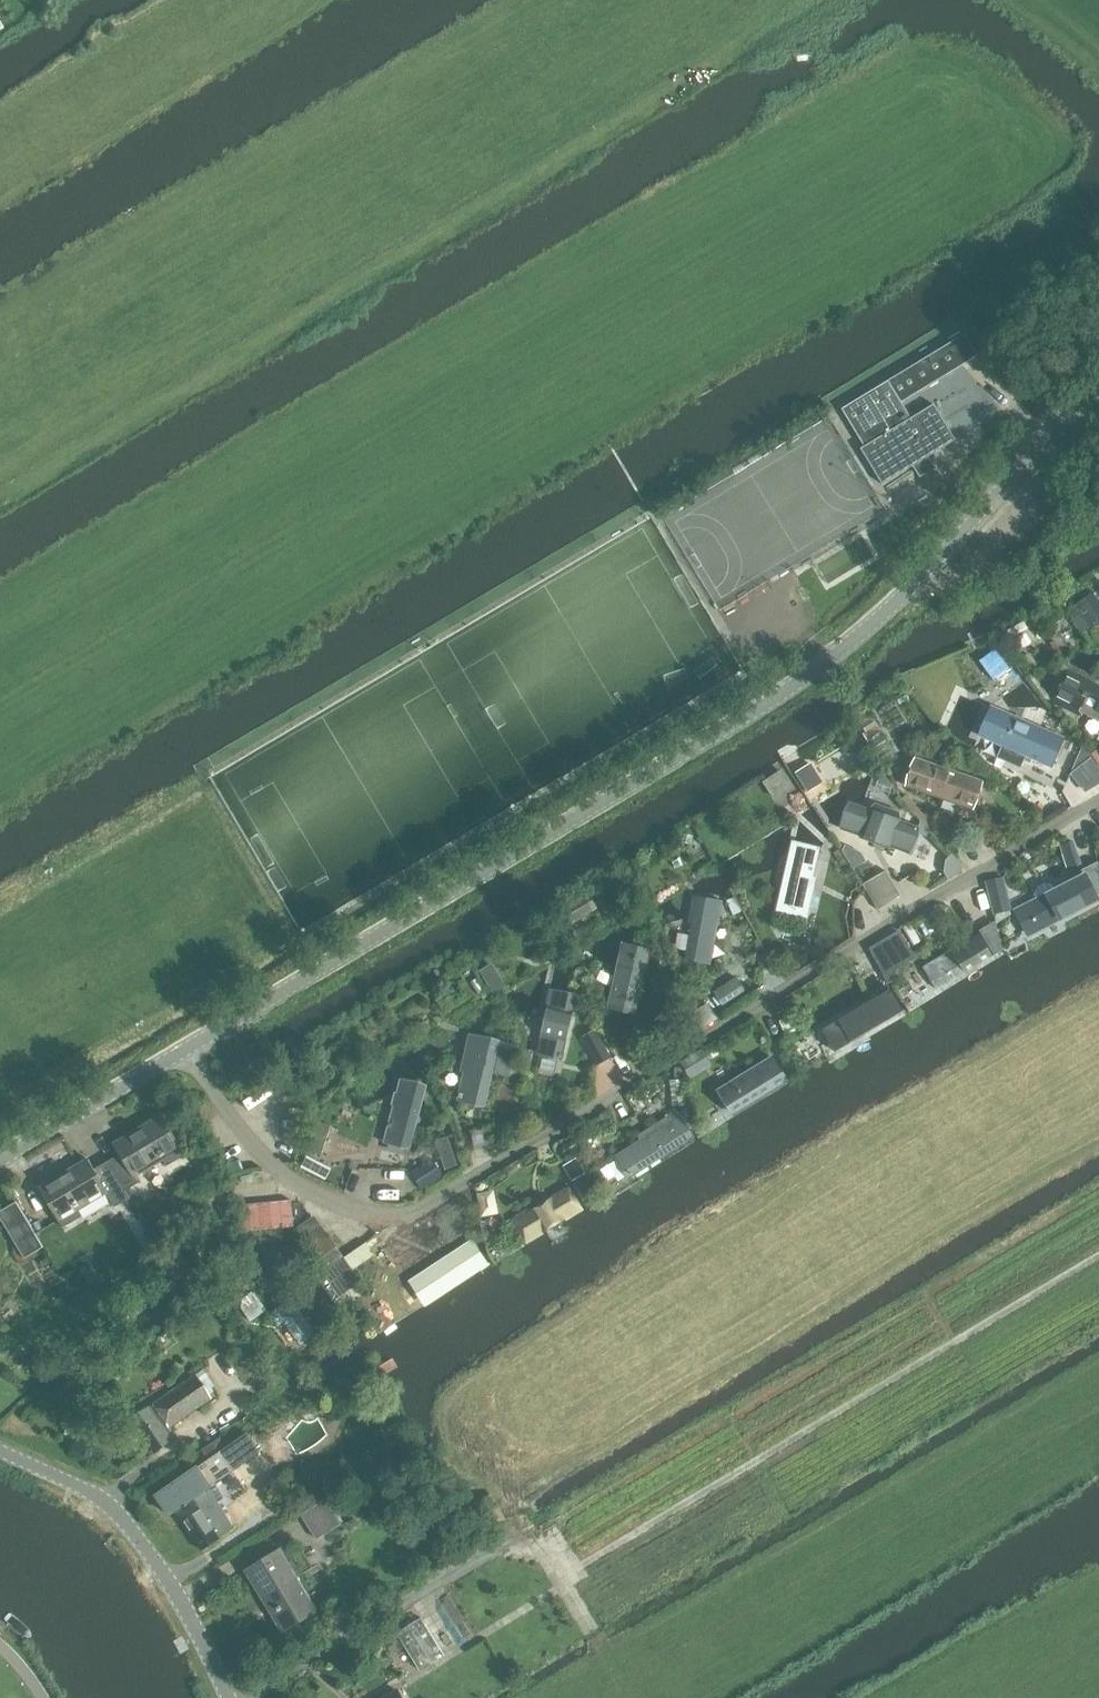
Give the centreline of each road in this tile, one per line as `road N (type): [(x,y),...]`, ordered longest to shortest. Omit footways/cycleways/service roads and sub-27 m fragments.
road 1 (unclassified): [(0,1156),(710,741),(838,653),(1098,376)]
road 2 (unclassified): [(229,1697),(112,1510),(0,1454)]

